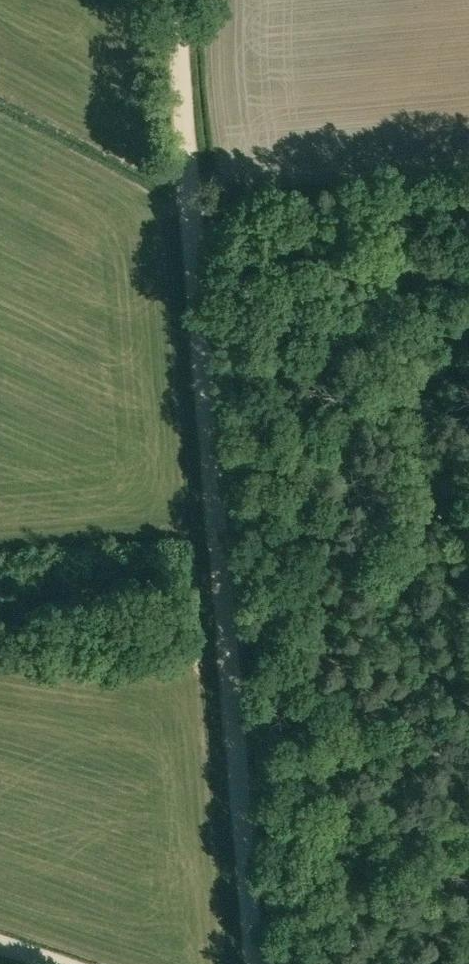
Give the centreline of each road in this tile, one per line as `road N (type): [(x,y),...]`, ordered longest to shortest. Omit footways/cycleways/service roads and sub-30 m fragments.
road 1 (track): [(252,963),(193,224)]
road 2 (track): [(193,224),(175,0)]

